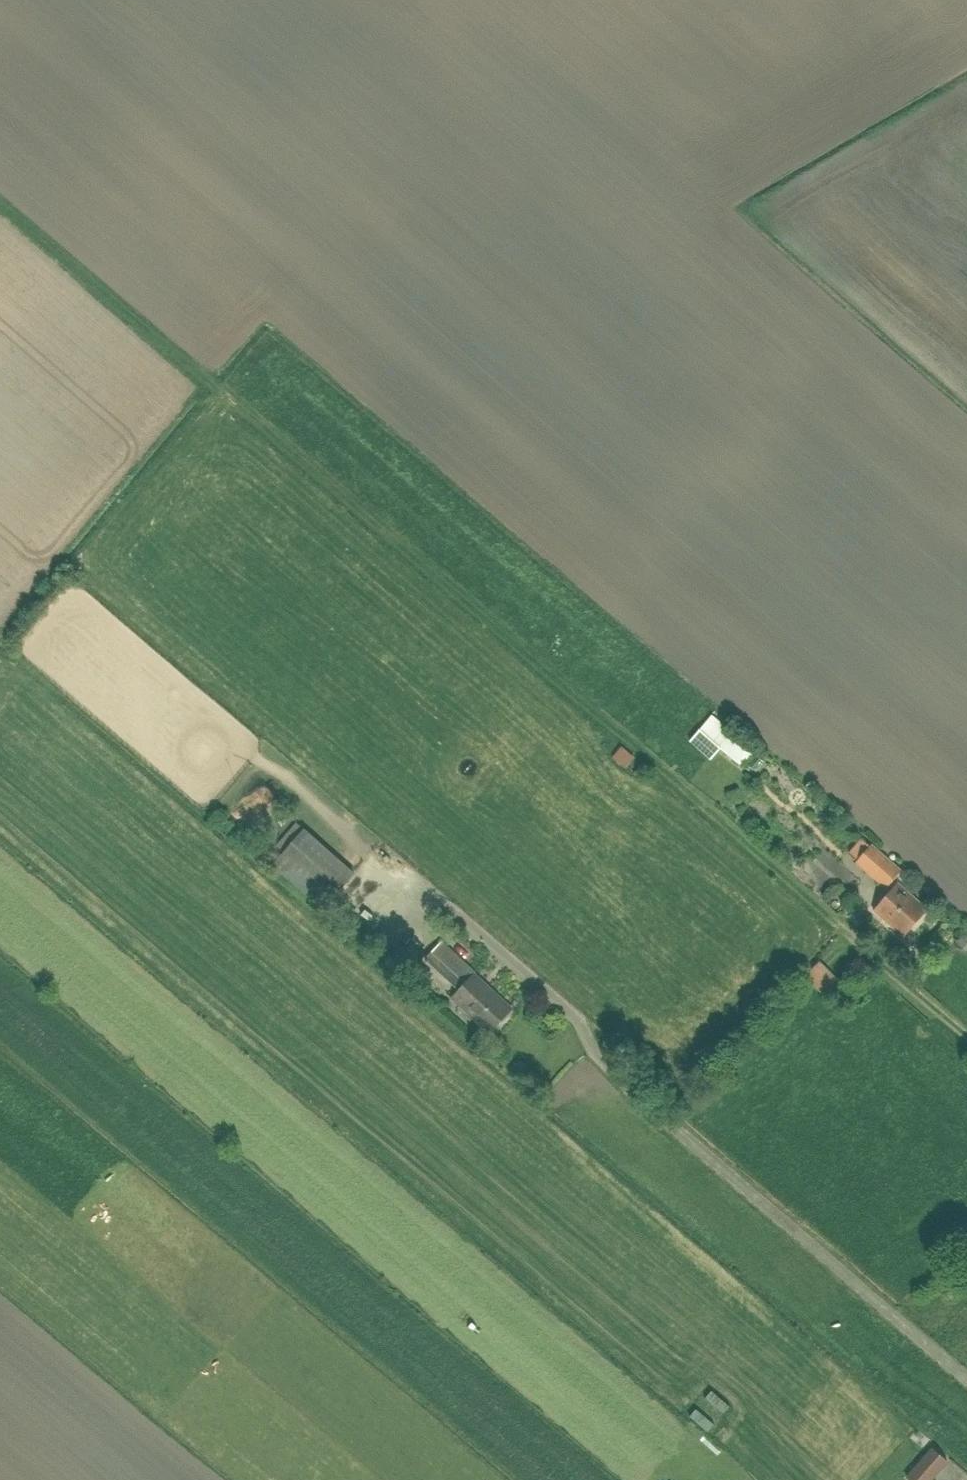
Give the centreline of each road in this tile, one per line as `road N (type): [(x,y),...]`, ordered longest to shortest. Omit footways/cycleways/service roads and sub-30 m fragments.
road 1 (track): [(966,1037),(0,200)]

